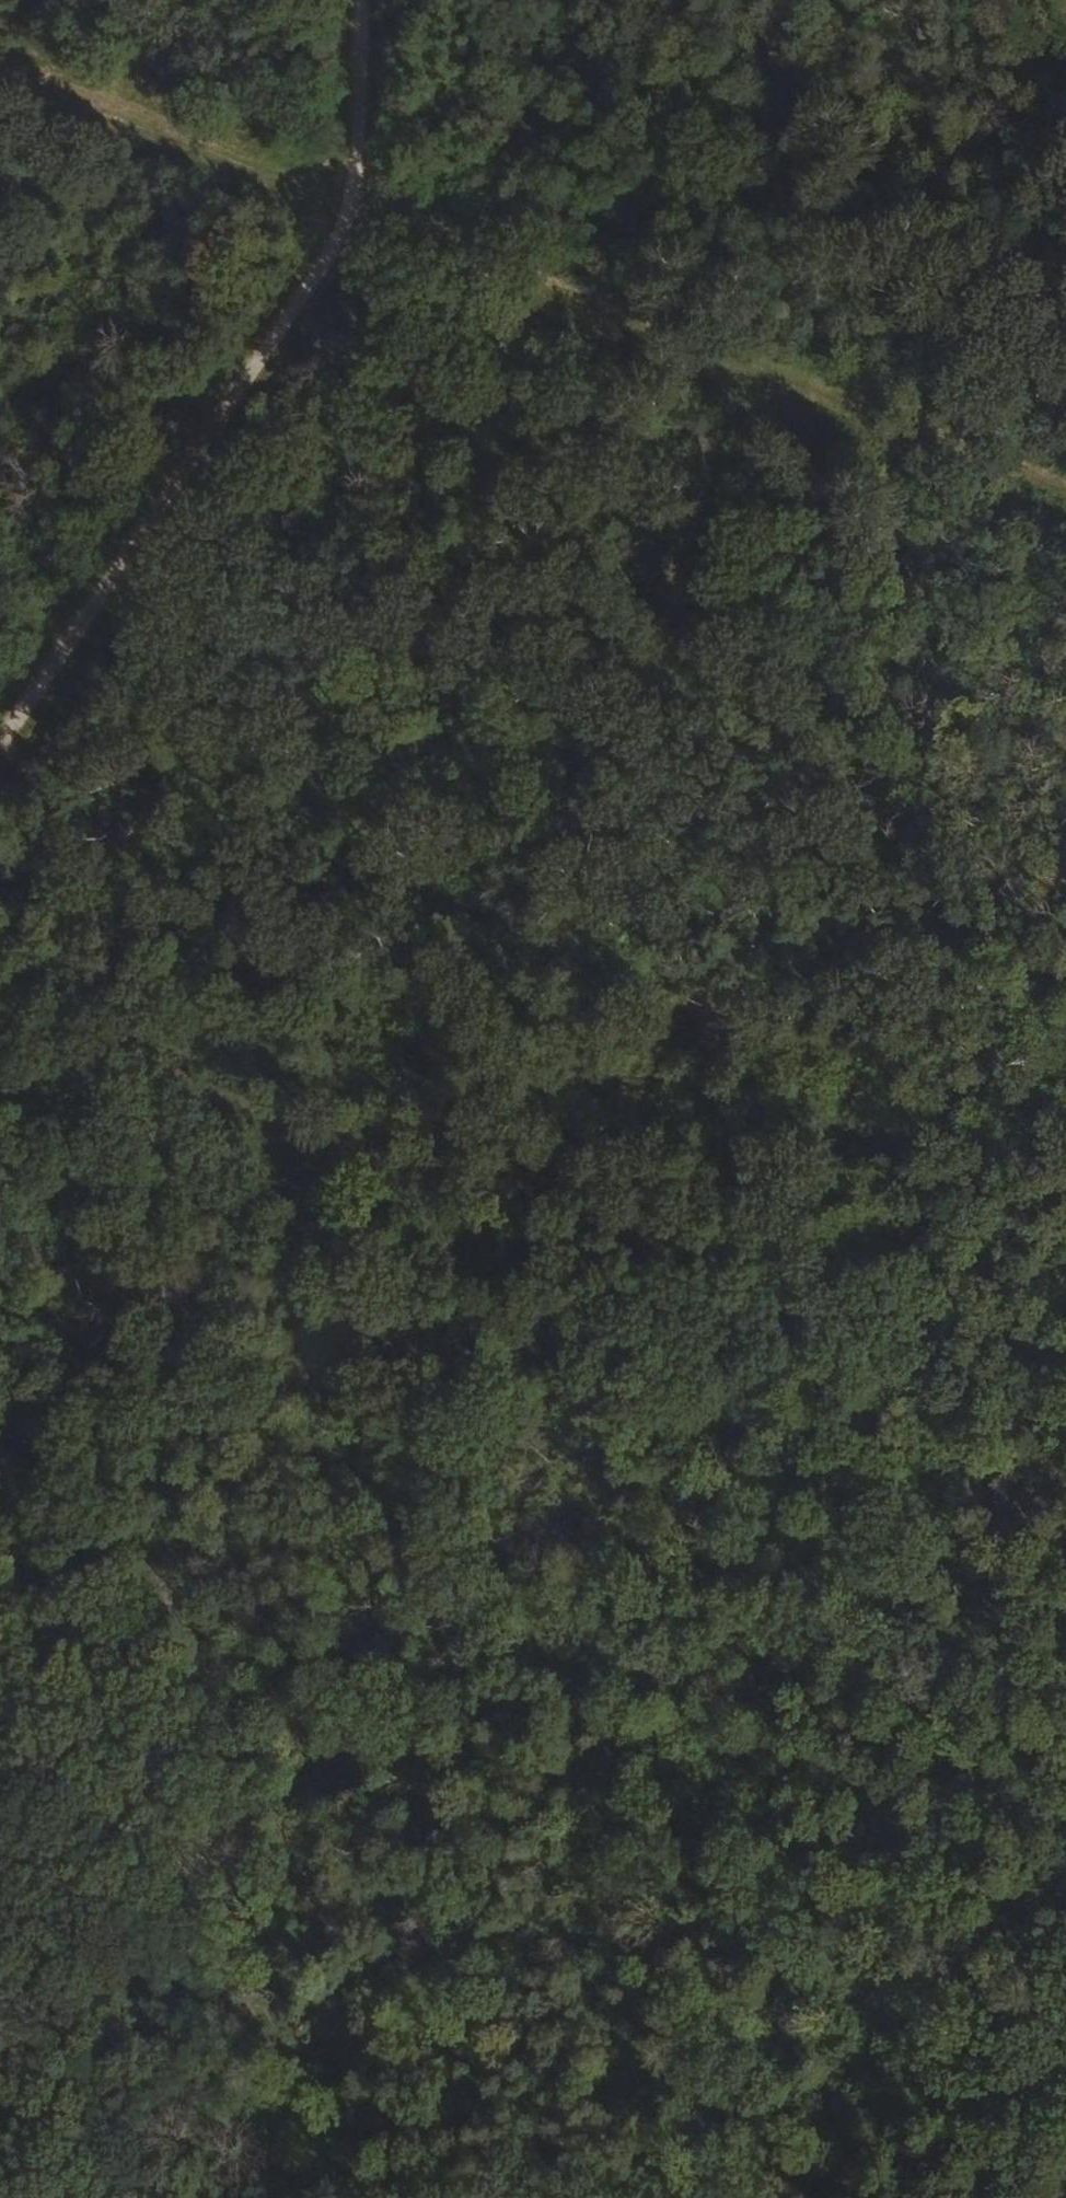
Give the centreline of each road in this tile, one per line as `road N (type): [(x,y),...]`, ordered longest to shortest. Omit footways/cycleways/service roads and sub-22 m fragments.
road 1 (track): [(0,739),(340,231),(356,193),(361,0)]

